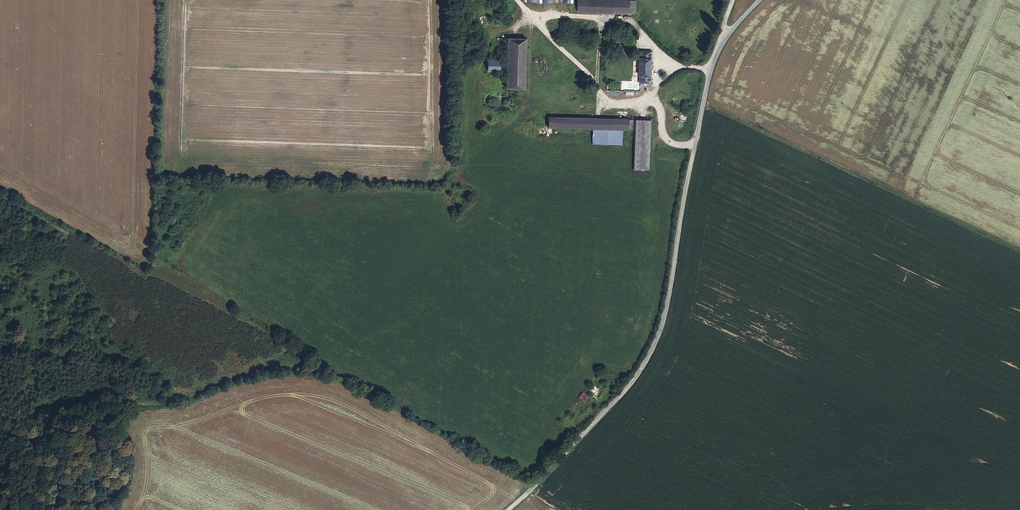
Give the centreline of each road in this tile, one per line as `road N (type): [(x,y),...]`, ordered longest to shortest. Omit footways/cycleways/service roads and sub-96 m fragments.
road 1 (unclassified): [(715,50),(659,325),(642,364),(505,509)]
road 2 (track): [(1019,253),(701,101)]
road 3 (track): [(514,0),(605,100),(657,110),(670,140),(693,145)]
road 4 (track): [(530,17),(628,21),(680,66)]

